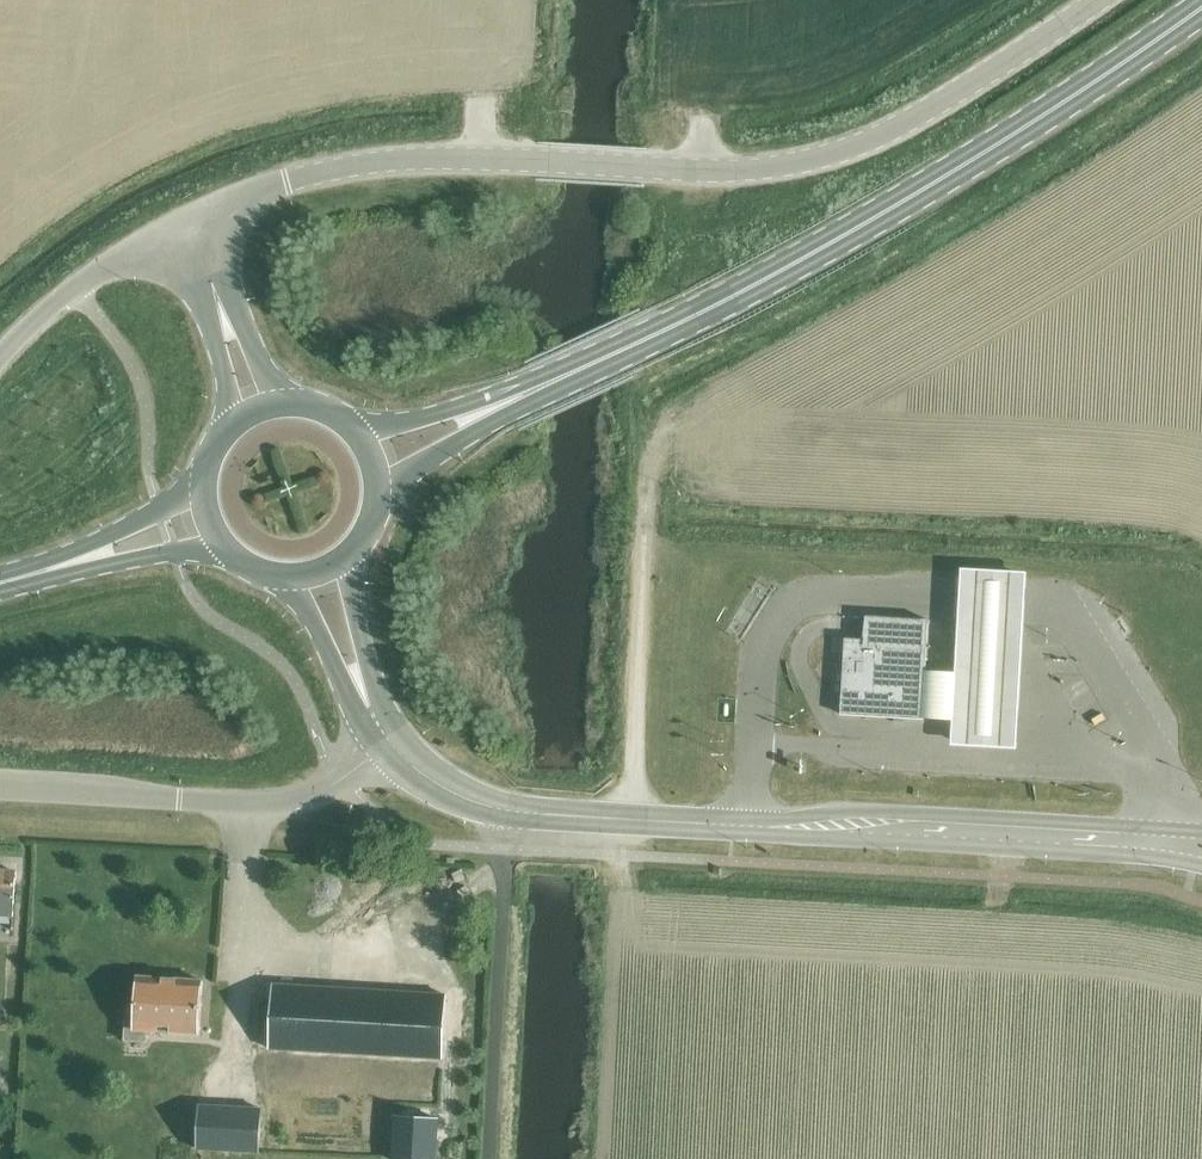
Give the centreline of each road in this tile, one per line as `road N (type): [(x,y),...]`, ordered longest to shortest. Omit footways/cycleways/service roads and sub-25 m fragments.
road 1 (tertiary): [(182,223),(323,171),(409,158),(723,170),(794,164),(903,125),(1099,0)]
road 2 (primary): [(1201,5),(880,217),(637,343)]
road 3 (secondary): [(506,814),(1157,842)]
road 4 (unclassified): [(0,789),(281,801),(325,789),(390,745)]
road 5 (unclassified): [(490,1158),(506,814)]
road 6 (track): [(634,818),(647,508)]
road 7 (unclassified): [(0,357),(75,288),(182,223)]
road 8 (primary): [(373,502),(510,401)]
road 9 (primary): [(510,401),(351,430)]
road 10 (primary): [(202,485),(64,565)]
road 11 (primary): [(64,565),(220,542)]
road 12 (secondary): [(284,575),(332,661),(367,704)]
road 13 (secondary): [(367,704),(341,557)]
road 14 (primary): [(510,401),(637,343)]
road 15 (secondary): [(390,745),(443,787),(506,814)]
road 16 (tertiary): [(289,402),(214,297)]
road 17 (tertiary): [(214,297),(236,420)]

